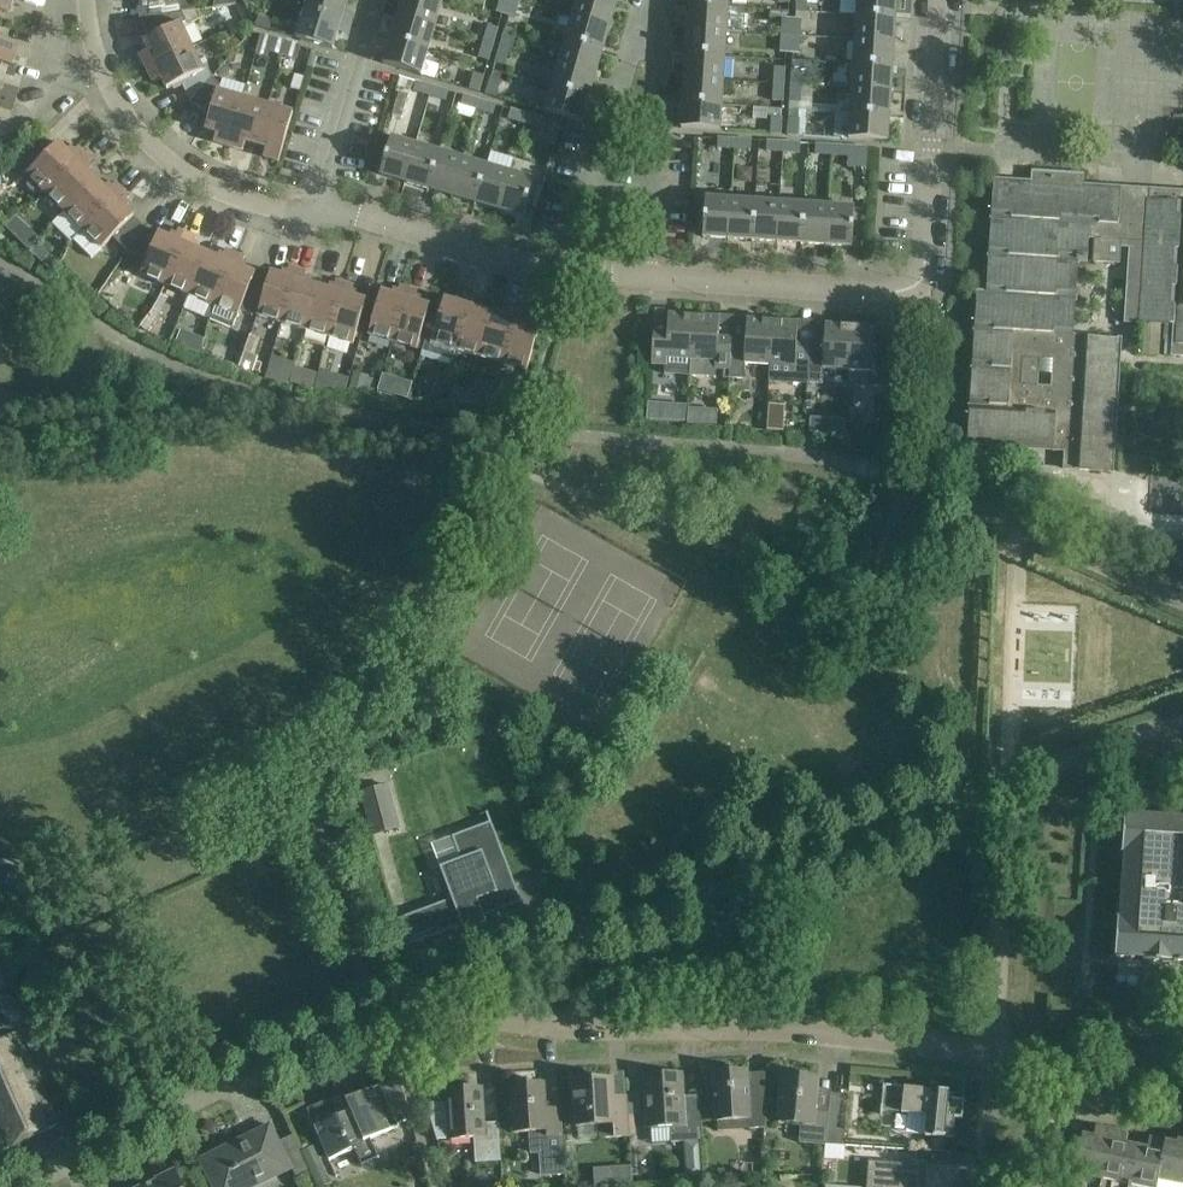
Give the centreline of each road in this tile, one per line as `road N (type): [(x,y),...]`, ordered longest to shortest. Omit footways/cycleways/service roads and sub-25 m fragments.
road 1 (residential): [(1069,1068),(996,1050),(712,1028),(596,1028),(478,1014),(430,997)]
road 2 (residential): [(31,1186),(192,1103),(430,997)]
road 3 (residential): [(309,216),(186,177),(126,119),(104,77),(88,0)]
road 4 (residential): [(924,255),(922,276),(891,292),(647,278)]
road 5 (residential): [(572,273),(650,0)]
road 6 (residential): [(647,278),(653,0)]
road 7 (residential): [(572,273),(380,218),(309,216)]
road 8 (residential): [(924,255),(941,0)]
road 9 (residential): [(309,216),(356,59)]
road 10 (residential): [(1035,1186),(1069,1068)]

